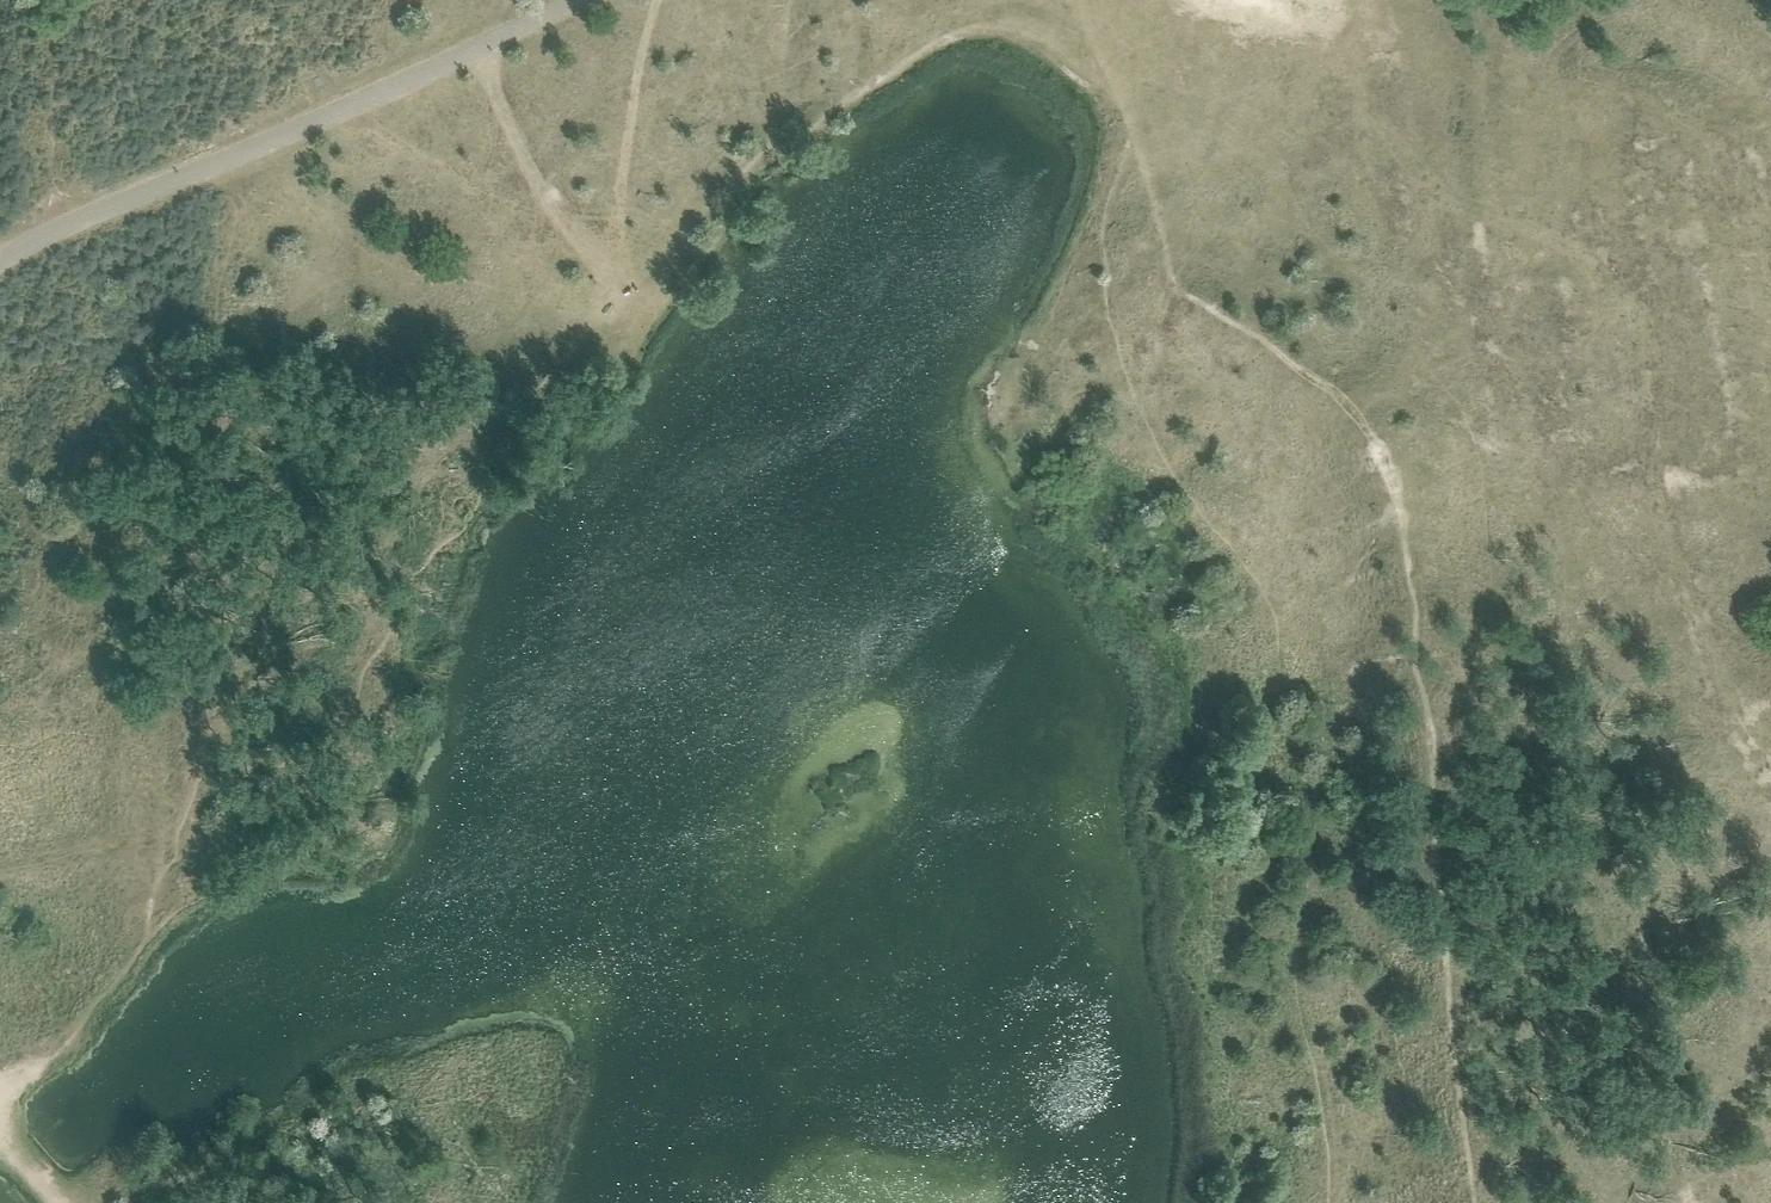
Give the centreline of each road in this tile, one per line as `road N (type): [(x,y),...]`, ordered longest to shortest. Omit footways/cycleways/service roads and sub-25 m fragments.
road 1 (track): [(574,0),(320,124),(0,264)]

